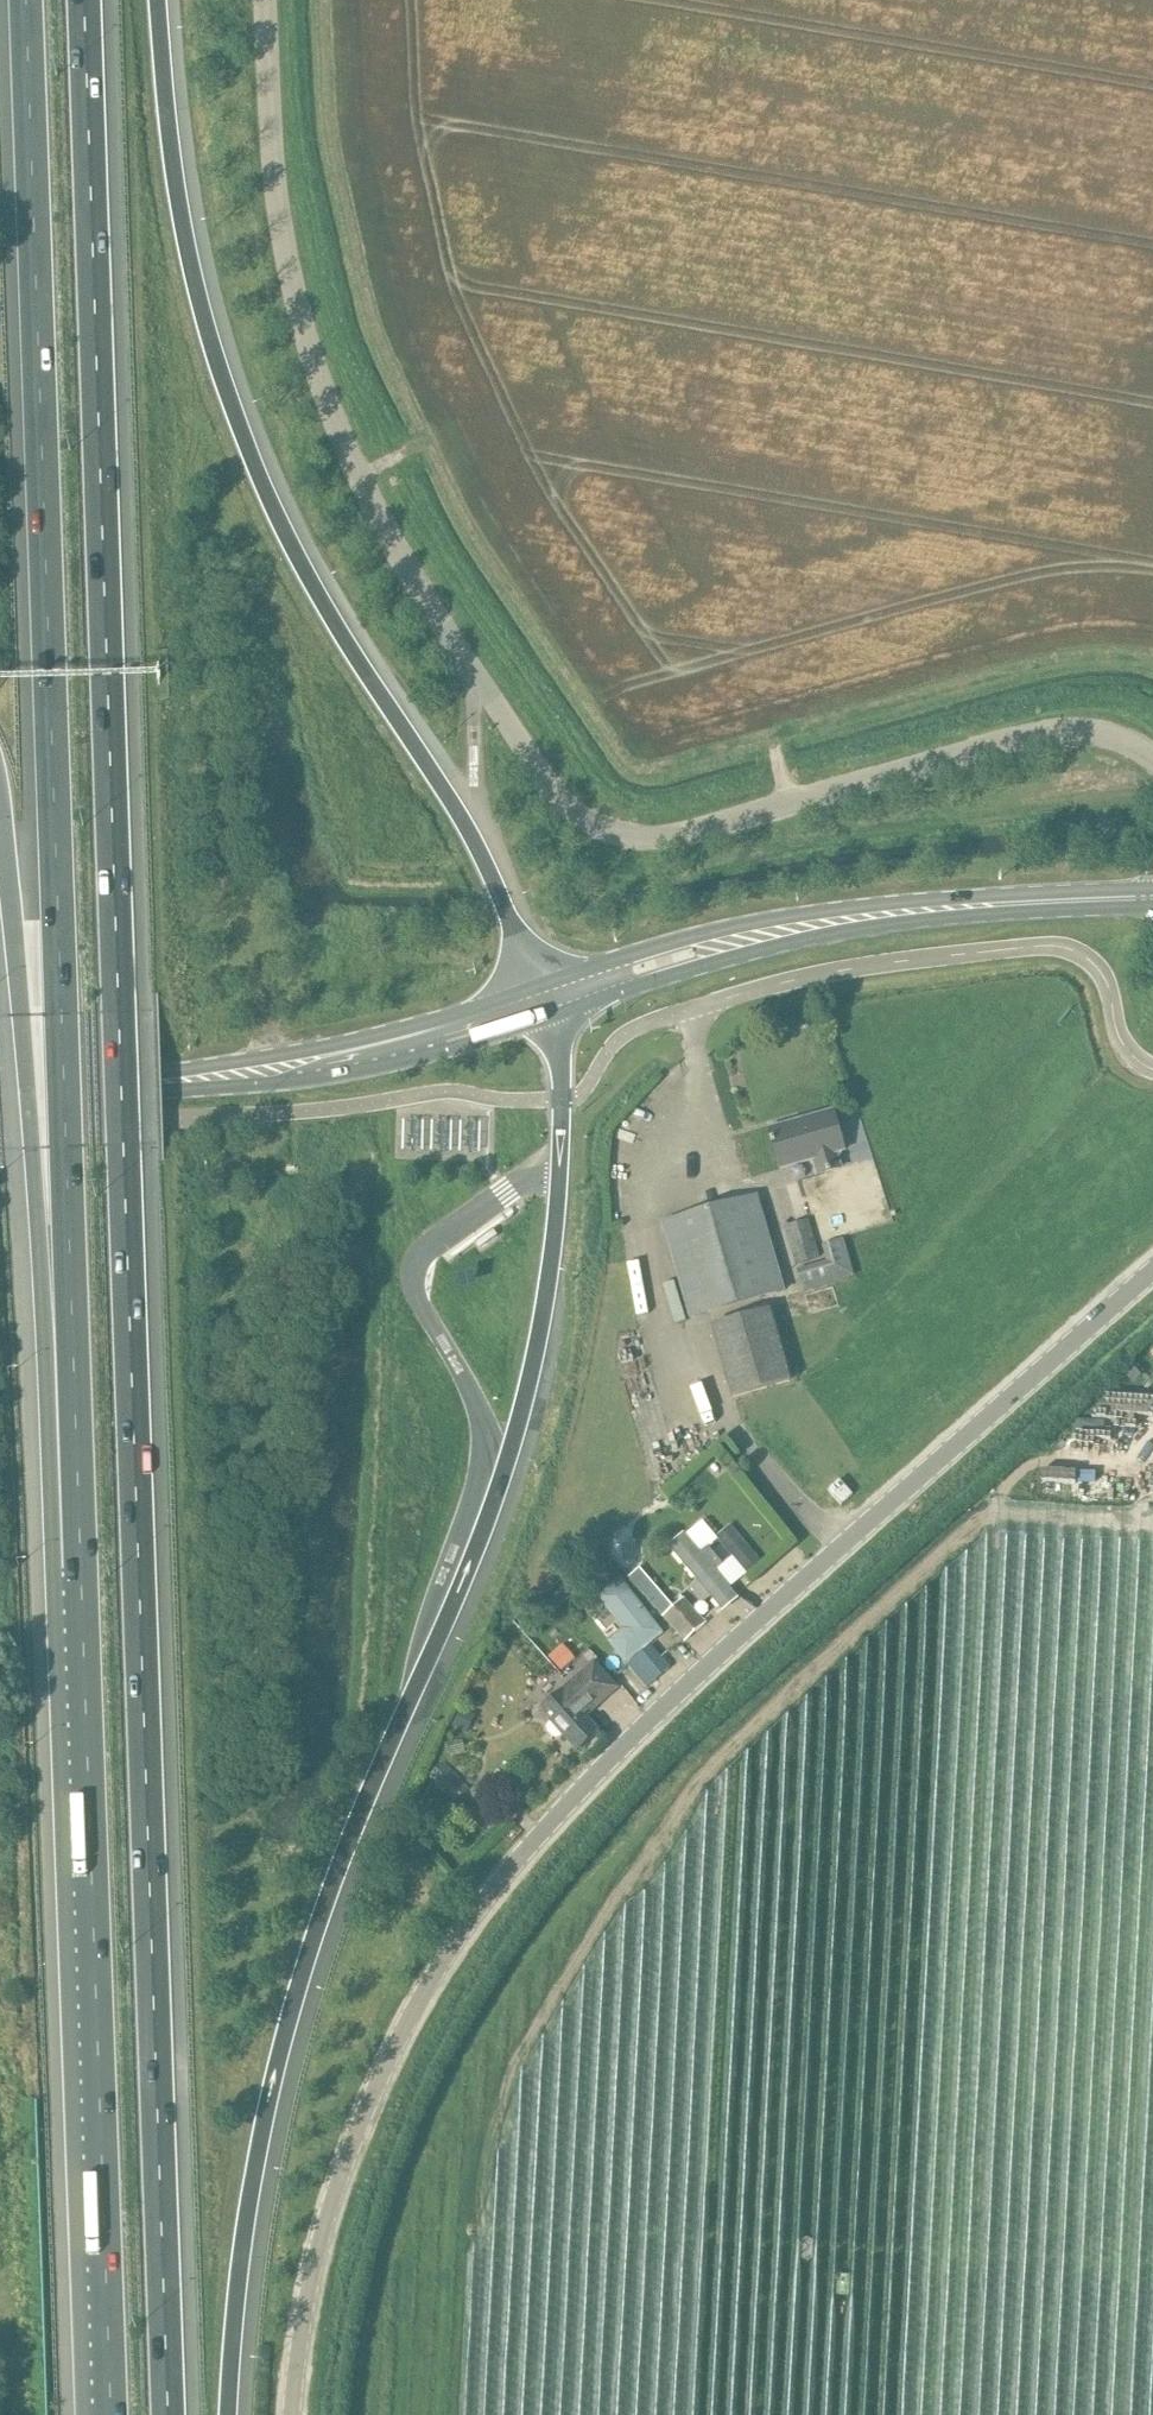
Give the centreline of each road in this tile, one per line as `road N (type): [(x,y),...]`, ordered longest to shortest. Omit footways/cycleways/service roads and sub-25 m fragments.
road 1 (motorway): [(171,2414),(86,0)]
road 2 (unclassified): [(1152,757),(1094,729),(1042,731),(726,824),(624,836),(586,823),(552,789),(481,685),(340,442),(285,238),(267,0)]
road 3 (motorway): [(228,2414),(251,2199),(292,2009),(348,1843),(463,1585),(539,1340),(558,1211),(563,1098),(542,1001)]
road 4 (unclassified): [(294,2414),(312,2314),(357,2164),(473,1936),(532,1857),(692,1683),(1152,1270)]
road 5 (motorway): [(27,0),(73,1328)]
road 6 (motorway): [(542,1001),(499,879),(470,824),(370,683),(273,519),(205,336),(163,125),(154,0)]
road 7 (motorway): [(73,1328),(109,2414)]
road 8 (primary): [(0,1089),(302,1067),(542,1001)]
road 9 (unclassified): [(688,1009),(804,976),(1044,947),(1095,964),(1108,985),(1119,1040),(1152,1072)]
road 10 (motorway): [(0,815),(33,1174),(73,1328)]
road 11 (primary): [(760,934),(970,903),(1152,898)]
road 12 (primary): [(760,934),(691,939),(628,958),(542,1001)]
road 13 (primary): [(542,1001),(643,984),(760,934)]

